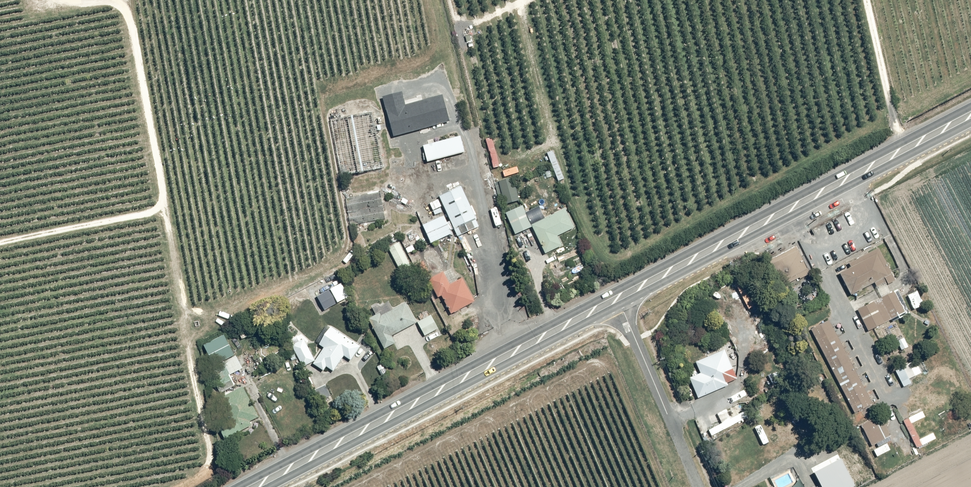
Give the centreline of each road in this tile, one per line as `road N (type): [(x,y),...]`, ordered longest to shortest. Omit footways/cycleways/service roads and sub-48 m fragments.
road 1 (primary): [(238,486),(613,292)]
road 2 (primary): [(613,292),(970,105)]
road 3 (primary): [(970,125),(620,305)]
road 4 (primary): [(620,305),(271,486)]
road 5 (unclassified): [(698,486),(620,305)]

